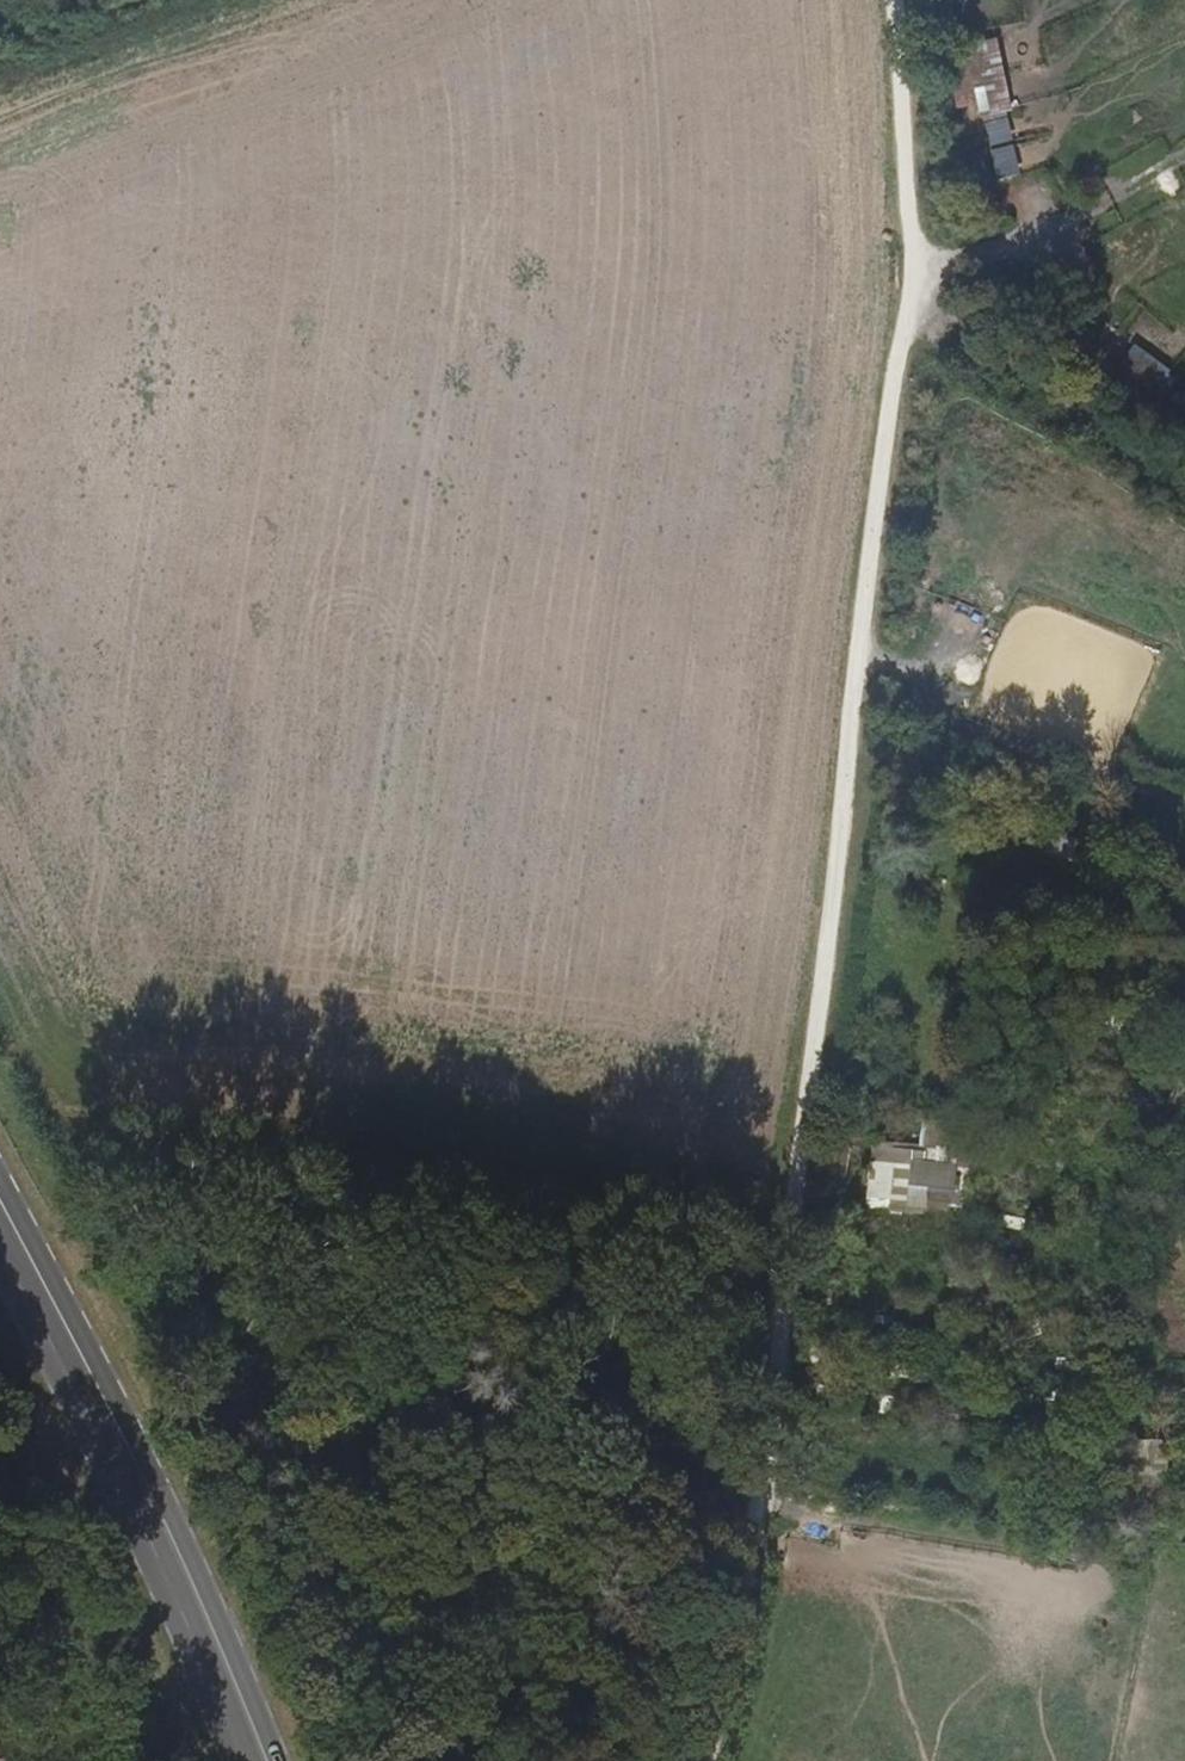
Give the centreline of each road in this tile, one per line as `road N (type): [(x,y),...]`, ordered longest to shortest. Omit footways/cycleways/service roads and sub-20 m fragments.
road 1 (track): [(886,0),(899,159),(894,320),(764,1387),(697,1760)]
road 2 (primary): [(0,1212),(135,1474),(261,1760)]
road 3 (track): [(897,277),(953,307),(1184,490)]

